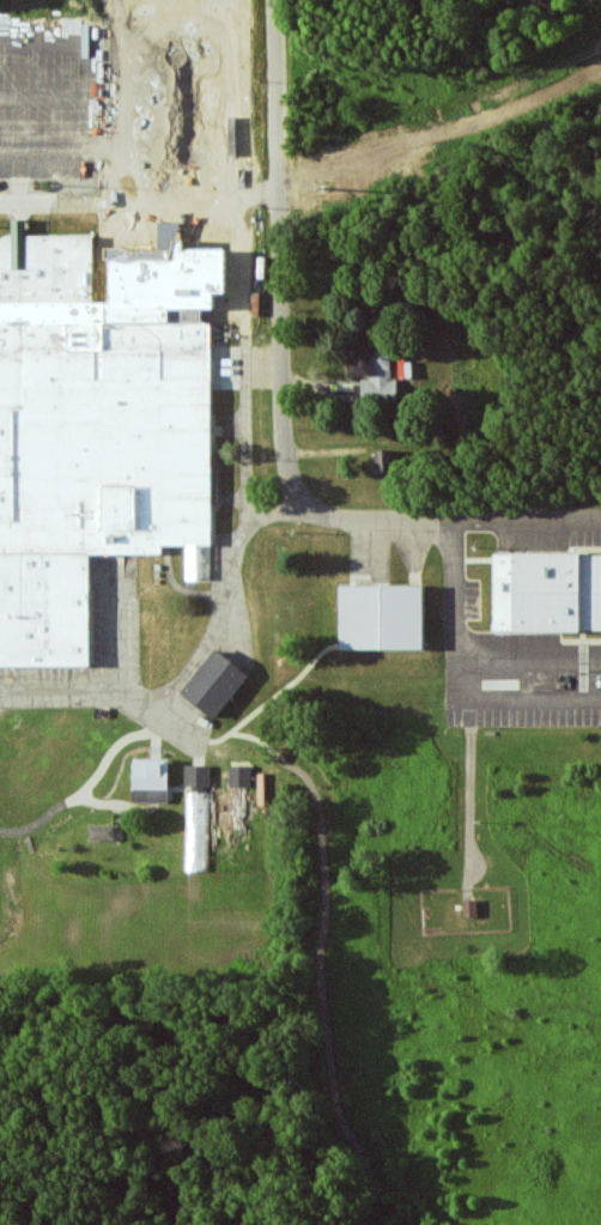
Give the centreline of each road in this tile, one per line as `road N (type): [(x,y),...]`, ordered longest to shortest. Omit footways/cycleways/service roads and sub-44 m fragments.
road 1 (residential): [(298,509),(283,404),(273,0)]

